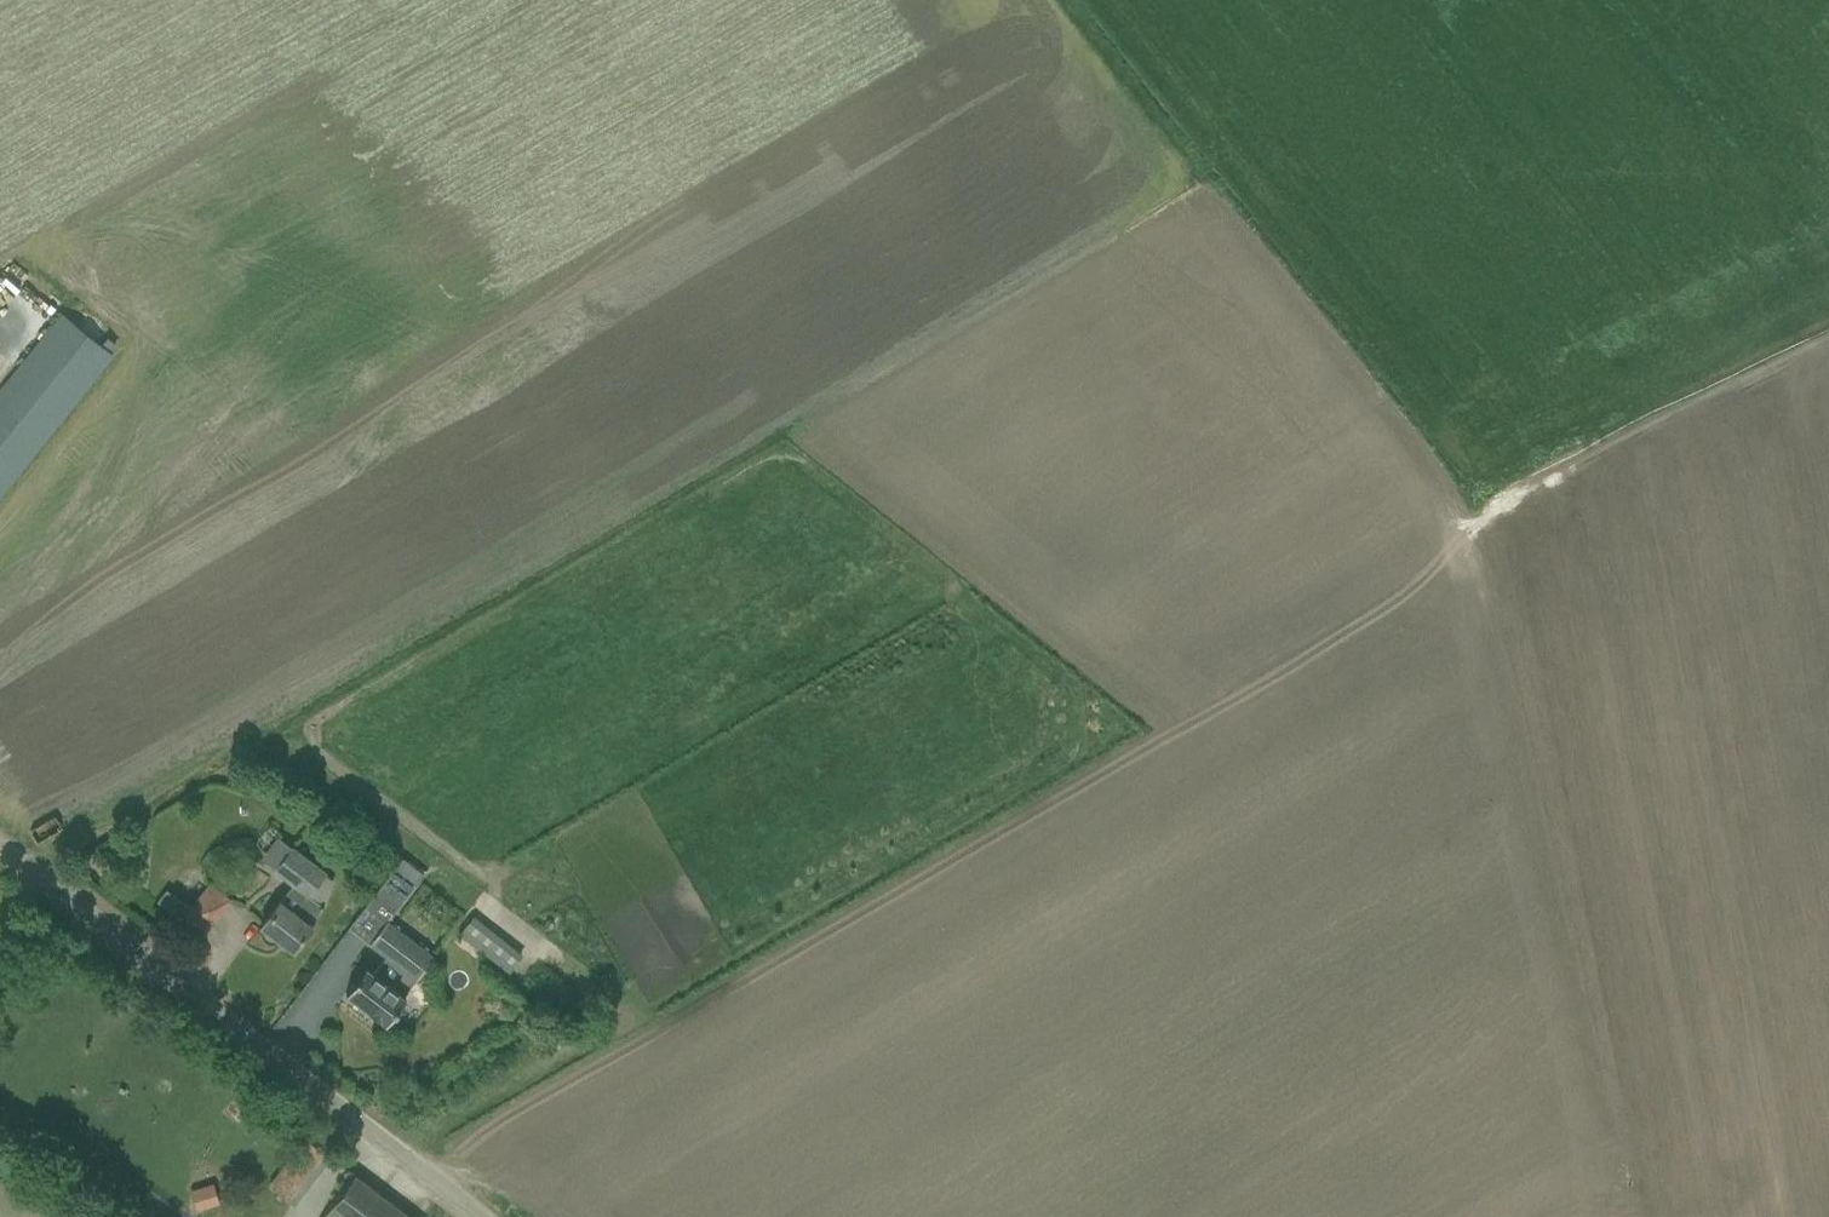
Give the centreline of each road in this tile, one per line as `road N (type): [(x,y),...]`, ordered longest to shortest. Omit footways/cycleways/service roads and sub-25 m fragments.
road 1 (unclassified): [(500,1216),(0,829)]

